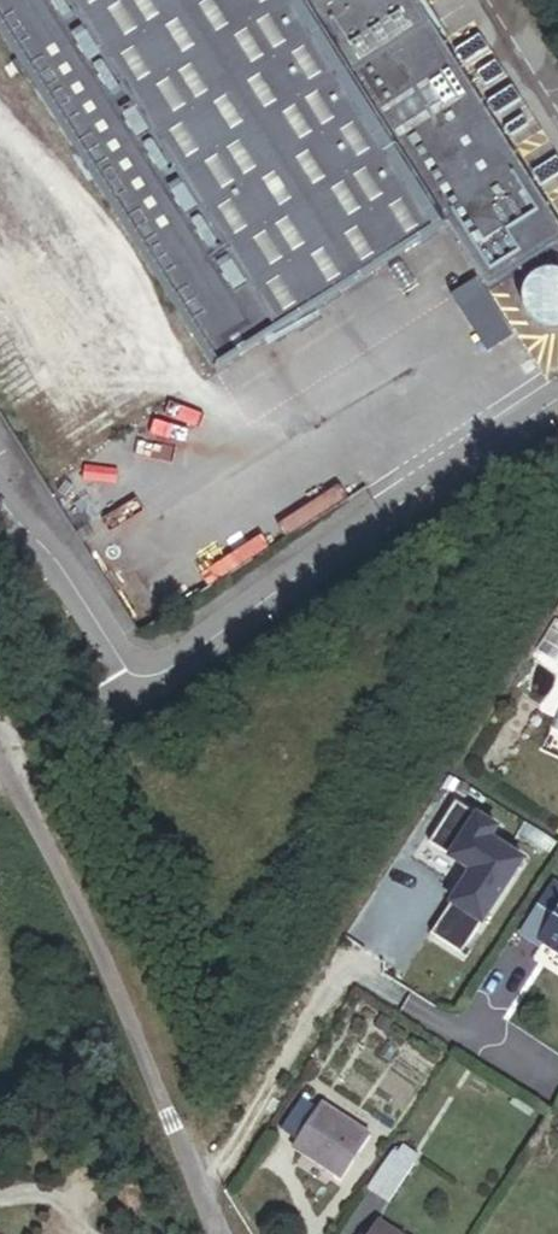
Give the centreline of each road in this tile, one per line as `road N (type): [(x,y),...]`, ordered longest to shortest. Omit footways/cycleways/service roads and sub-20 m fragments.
road 1 (unclassified): [(557,403),(129,697)]
road 2 (unclassified): [(0,766),(70,892),(205,1215)]
road 3 (unclassified): [(129,697),(51,560),(0,506)]

